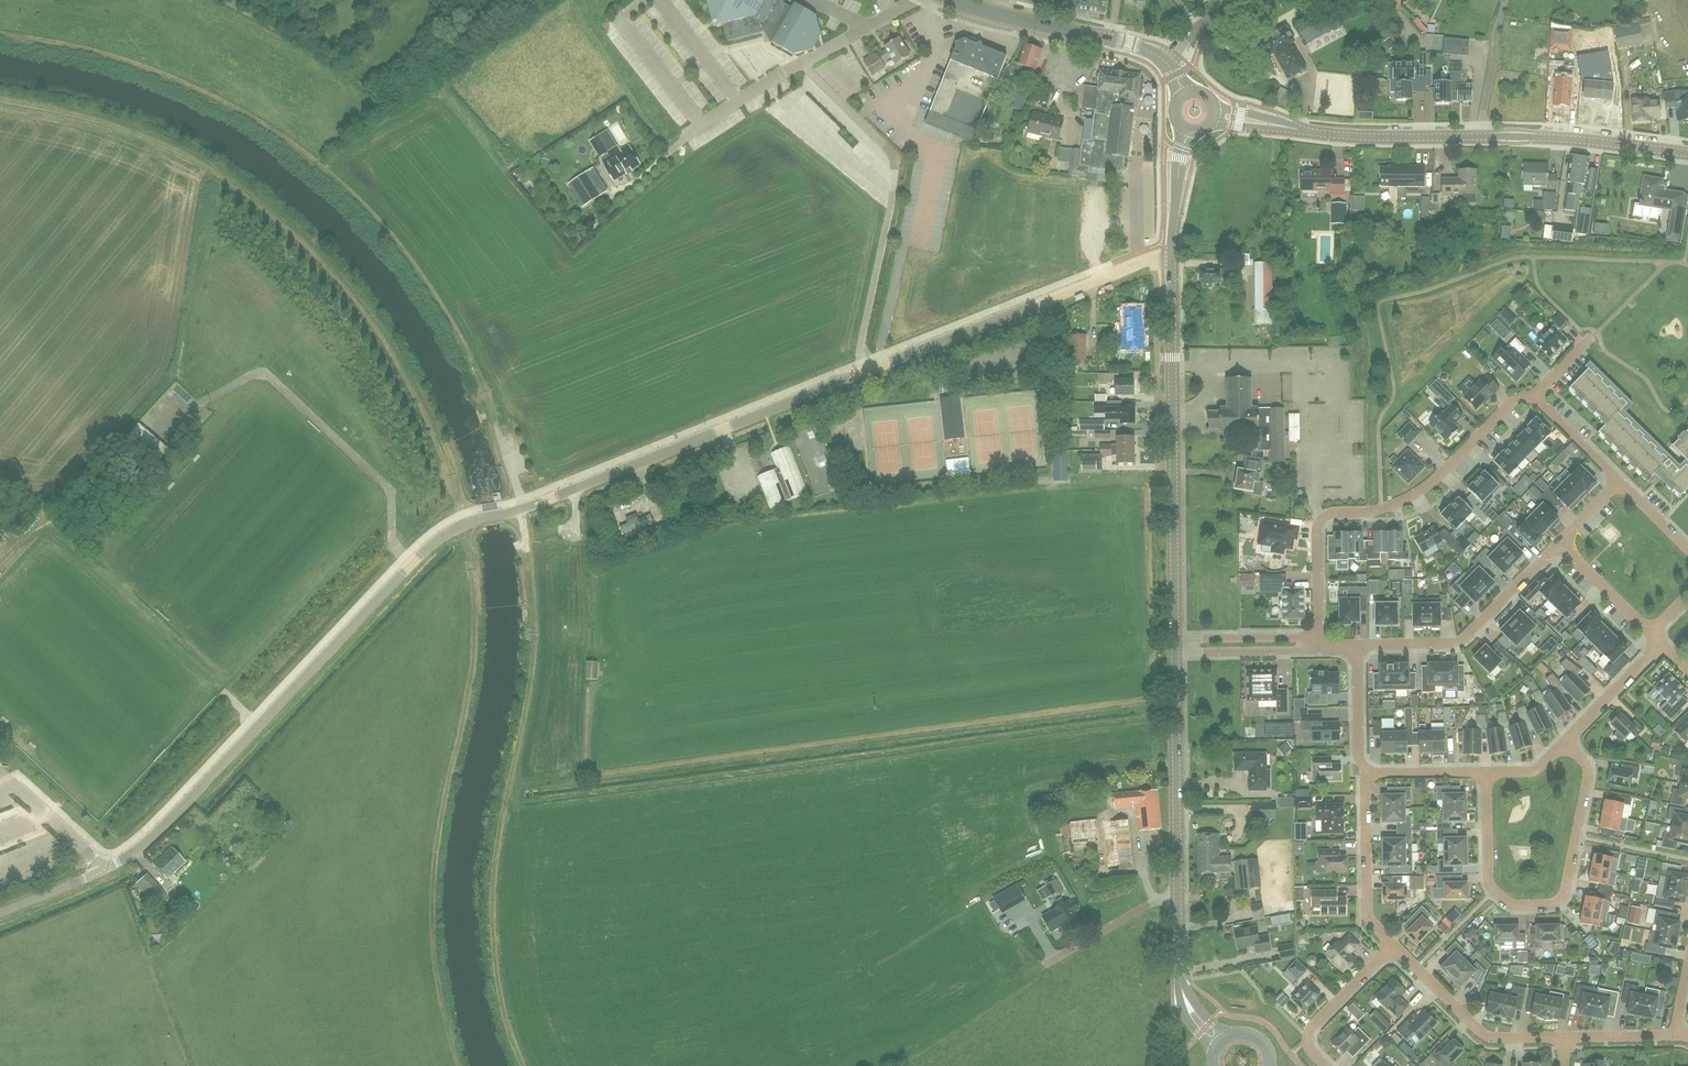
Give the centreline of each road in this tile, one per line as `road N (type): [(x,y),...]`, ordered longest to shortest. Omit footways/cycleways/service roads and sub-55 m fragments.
road 1 (track): [(0,99),(135,132),(216,171),(261,202),(357,298),(431,423),(466,524),(476,615),(435,892),(436,955),(462,1065)]
road 2 (residential): [(523,507),(1152,258),(1172,258)]
road 3 (unclassified): [(0,913),(134,853),(425,549),(461,526),(523,507)]
road 4 (primary): [(1175,638),(1172,258)]
road 5 (tertiary): [(1687,154),(1555,138),(1309,132)]
road 6 (residential): [(1536,397),(1514,401),(1416,494),(1323,519),(1316,533),(1320,637)]
road 7 (residential): [(1487,773),(1489,884),(1518,906),(1556,902),(1567,885),(1589,777),(1565,743)]
road 8 (primary): [(1183,991),(1175,652)]
road 9 (residential): [(1357,649),(1463,640),(1559,543)]
road 10 (primary): [(1166,62),(948,0)]
road 11 (residential): [(1563,1038),(1486,1035),(1395,946)]
road 12 (residential): [(1395,946),(1366,913),(1366,774)]
road 13 (residential): [(1395,946),(1313,1025),(1307,1041),(1326,1065)]
road 14 (residential): [(1175,652),(1320,650)]
road 15 (residential): [(1320,637),(1175,638)]
road 16 (residential): [(1565,743),(1661,643)]
road 17 (residential): [(1652,633),(1559,543)]
road 18 (primary): [(1172,258),(1189,130)]
road 19 (residential): [(1366,774),(1357,649)]
road 20 (residential): [(1366,774),(1487,773)]

